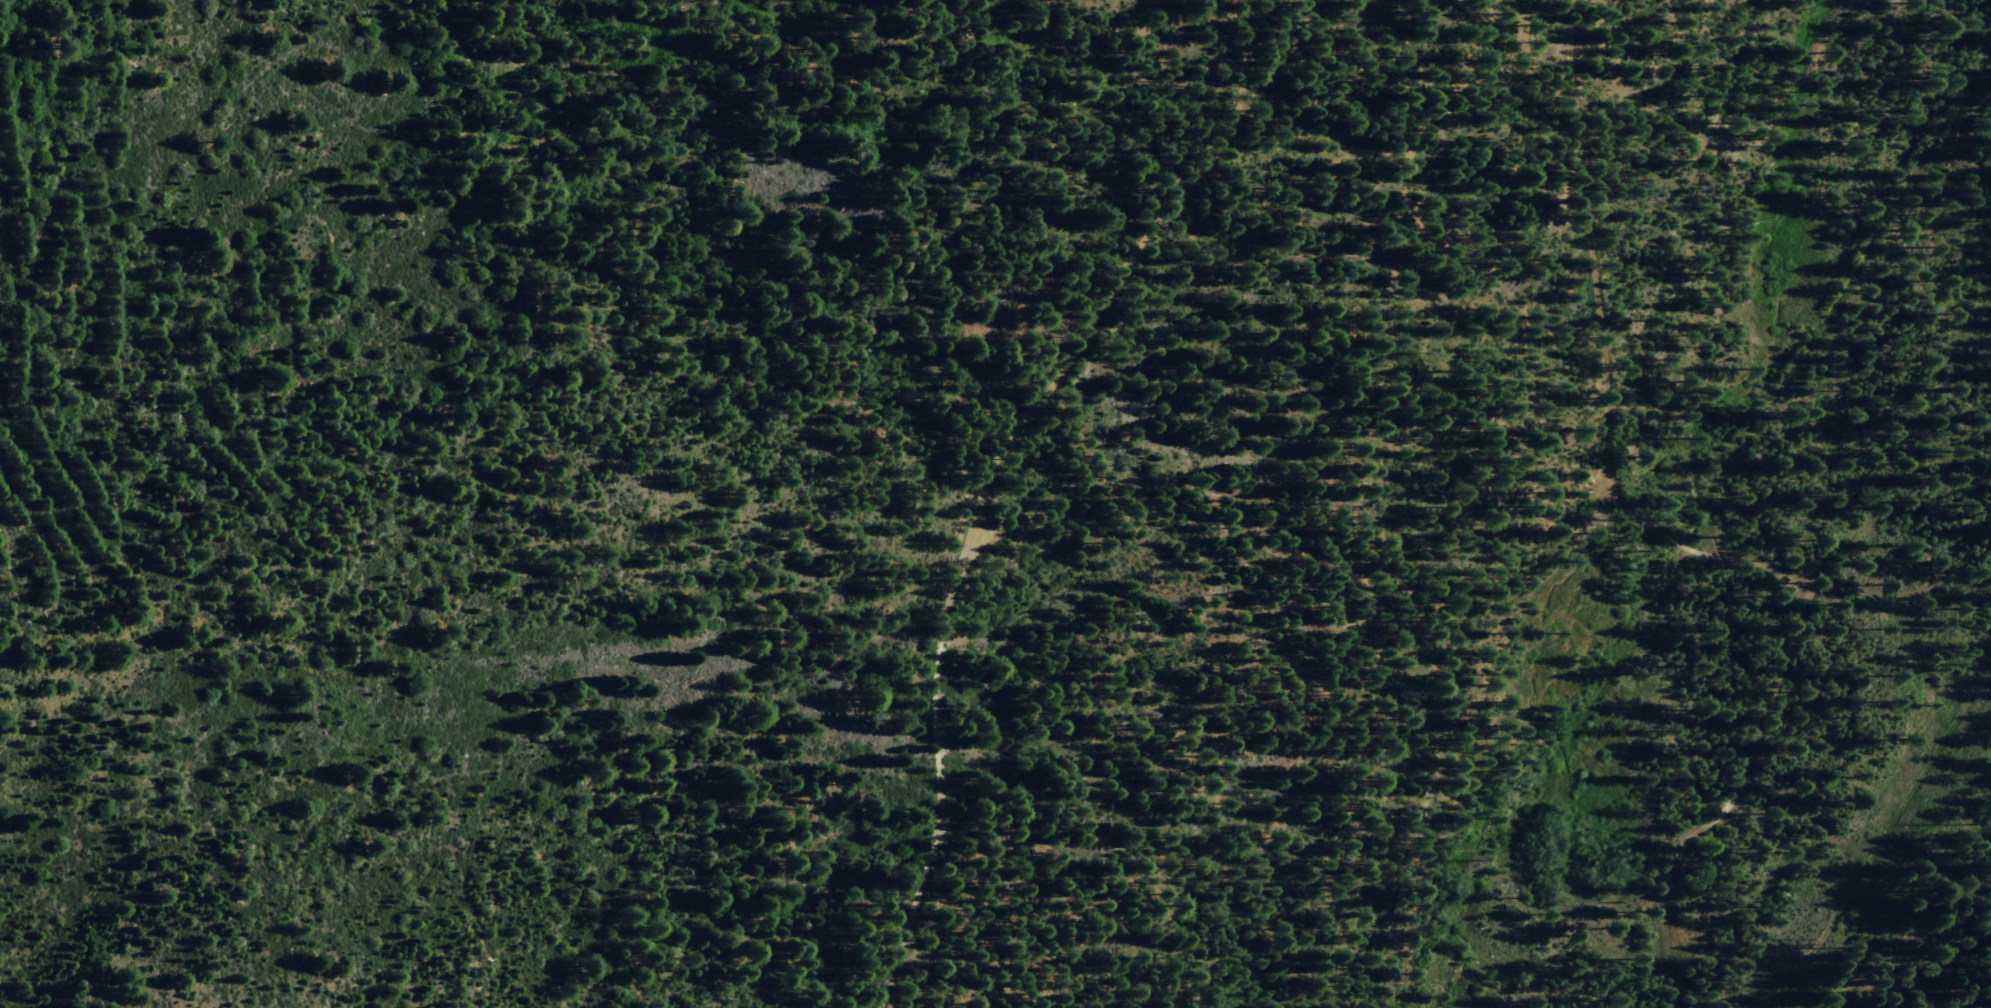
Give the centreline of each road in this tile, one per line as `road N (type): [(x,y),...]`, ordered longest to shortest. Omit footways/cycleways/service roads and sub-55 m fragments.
road 1 (track): [(1571,0),(1563,47),(1588,188),(1611,485),(1637,527),(1721,569),(1778,583),(1804,605),(1733,815),(1681,861),(1669,885),(1667,929),(1679,982)]
road 2 (track): [(941,728),(945,623),(1000,453),(1099,322),(1139,249),(1218,163),(1239,118),(1252,0)]
road 3 (track): [(886,1007),(940,832),(941,728)]

